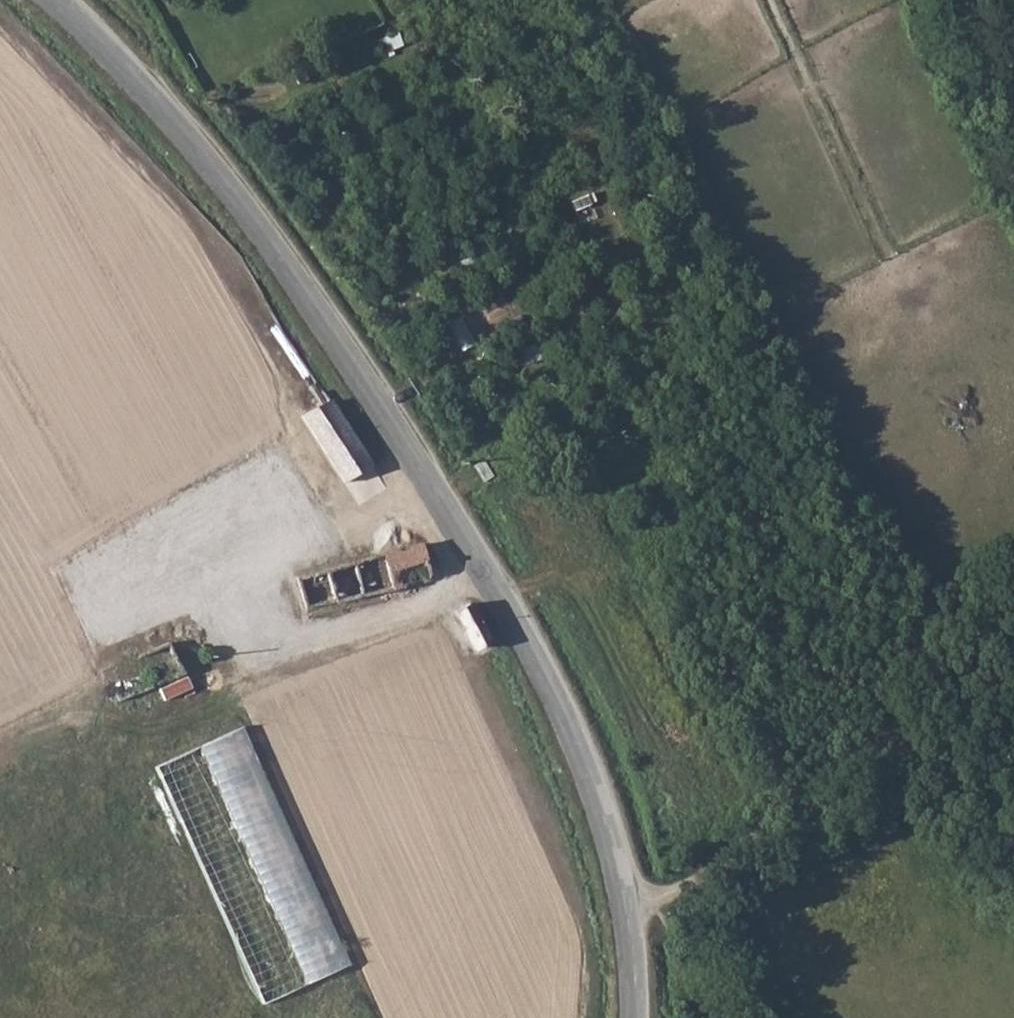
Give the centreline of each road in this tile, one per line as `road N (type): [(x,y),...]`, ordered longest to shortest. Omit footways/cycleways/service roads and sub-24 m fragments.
road 1 (unclassified): [(54,0),(256,213),(499,577),(579,748),(620,871),(638,972),(637,1017)]

